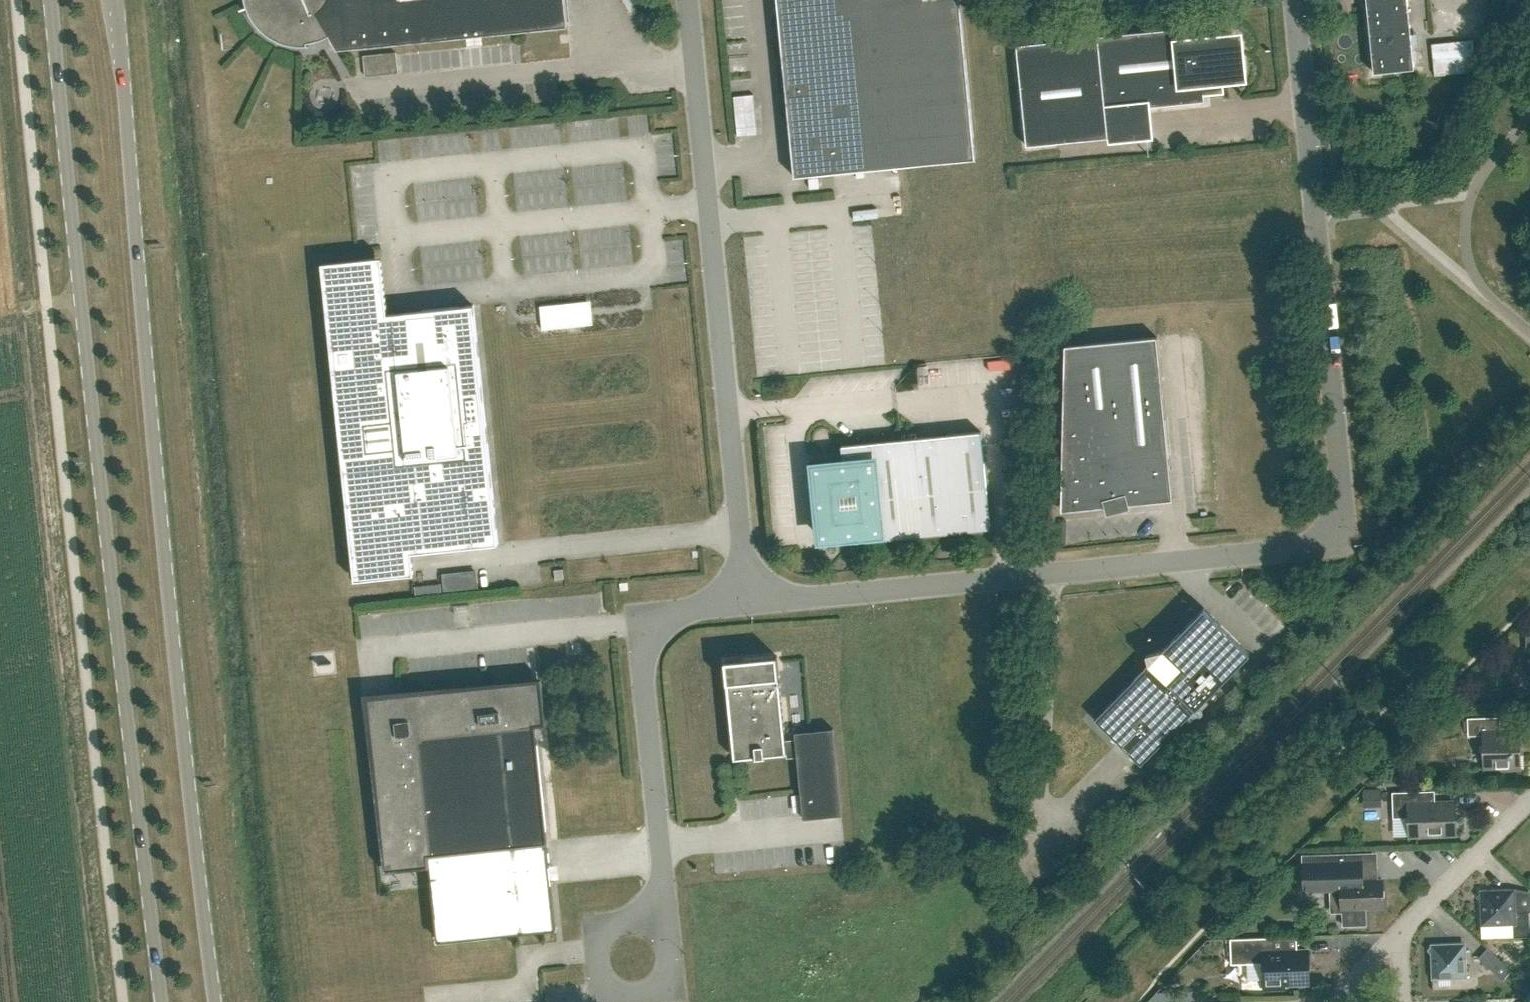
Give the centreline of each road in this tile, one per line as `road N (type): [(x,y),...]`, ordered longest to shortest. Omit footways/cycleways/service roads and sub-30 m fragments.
road 1 (unclassified): [(1296,0),(1343,504),(1330,538),(1287,554),(750,607)]
road 2 (secondary): [(52,0),(161,1001)]
road 3 (secondary): [(216,1001),(114,0)]
road 4 (unclassified): [(750,607),(690,0)]
road 5 (unclassified): [(750,607),(652,625),(644,654),(662,855),(641,915)]
road 6 (residential): [(1401,930),(1529,799)]
road 7 (unclassified): [(609,990),(649,997),(676,966),(665,928),(641,915)]

